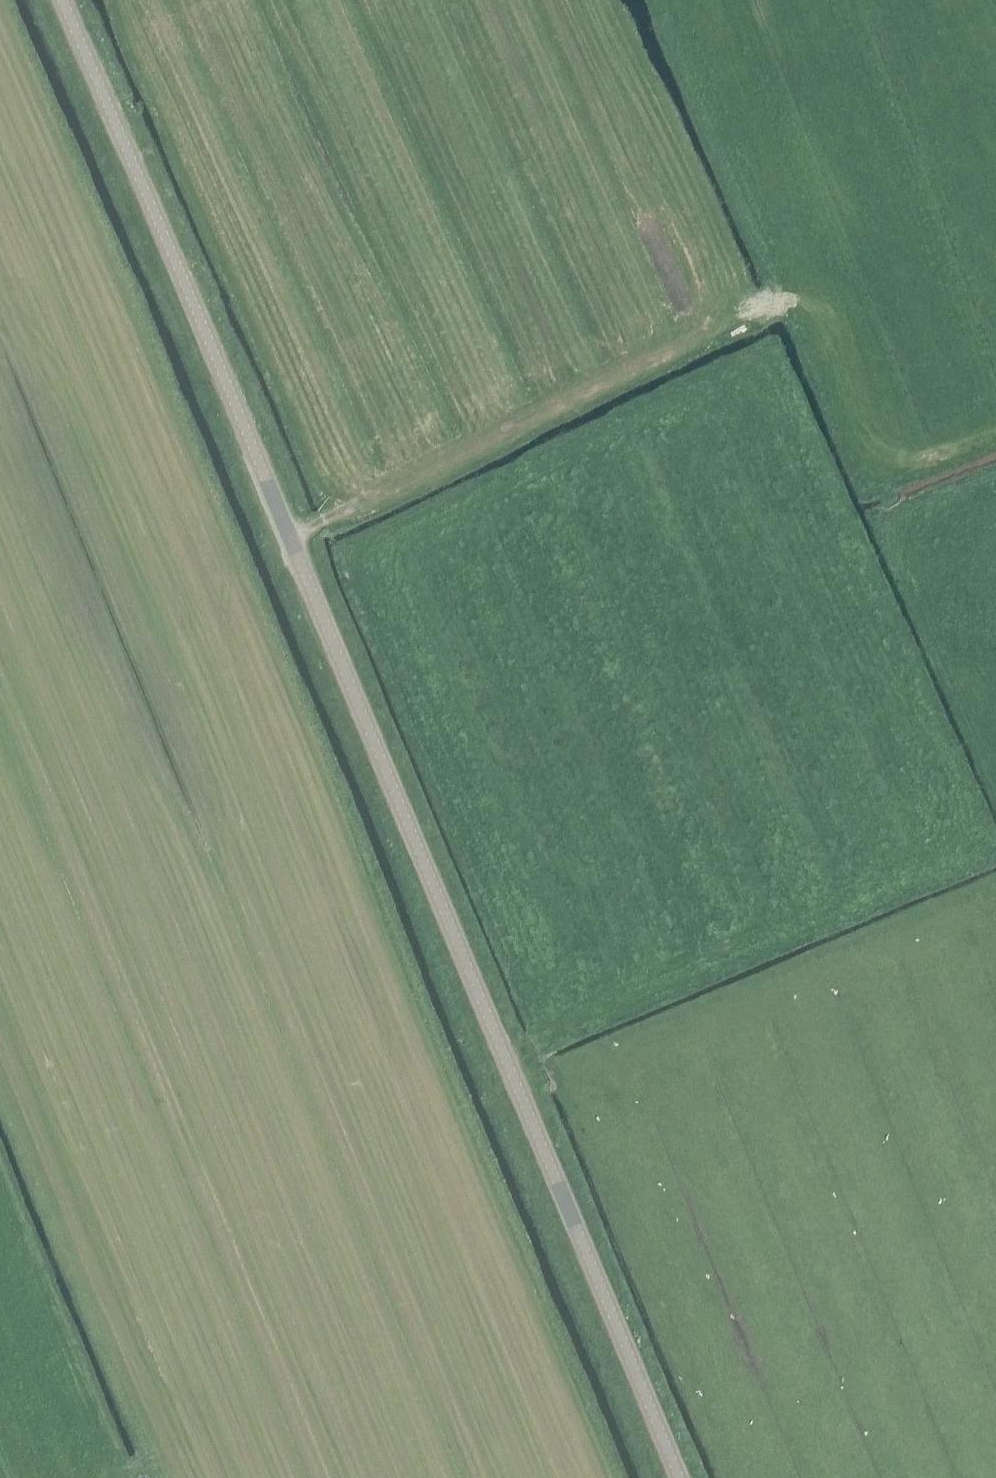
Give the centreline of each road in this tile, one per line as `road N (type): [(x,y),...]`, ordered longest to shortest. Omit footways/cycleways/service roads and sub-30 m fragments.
road 1 (tertiary): [(679,1477),(61,0)]

